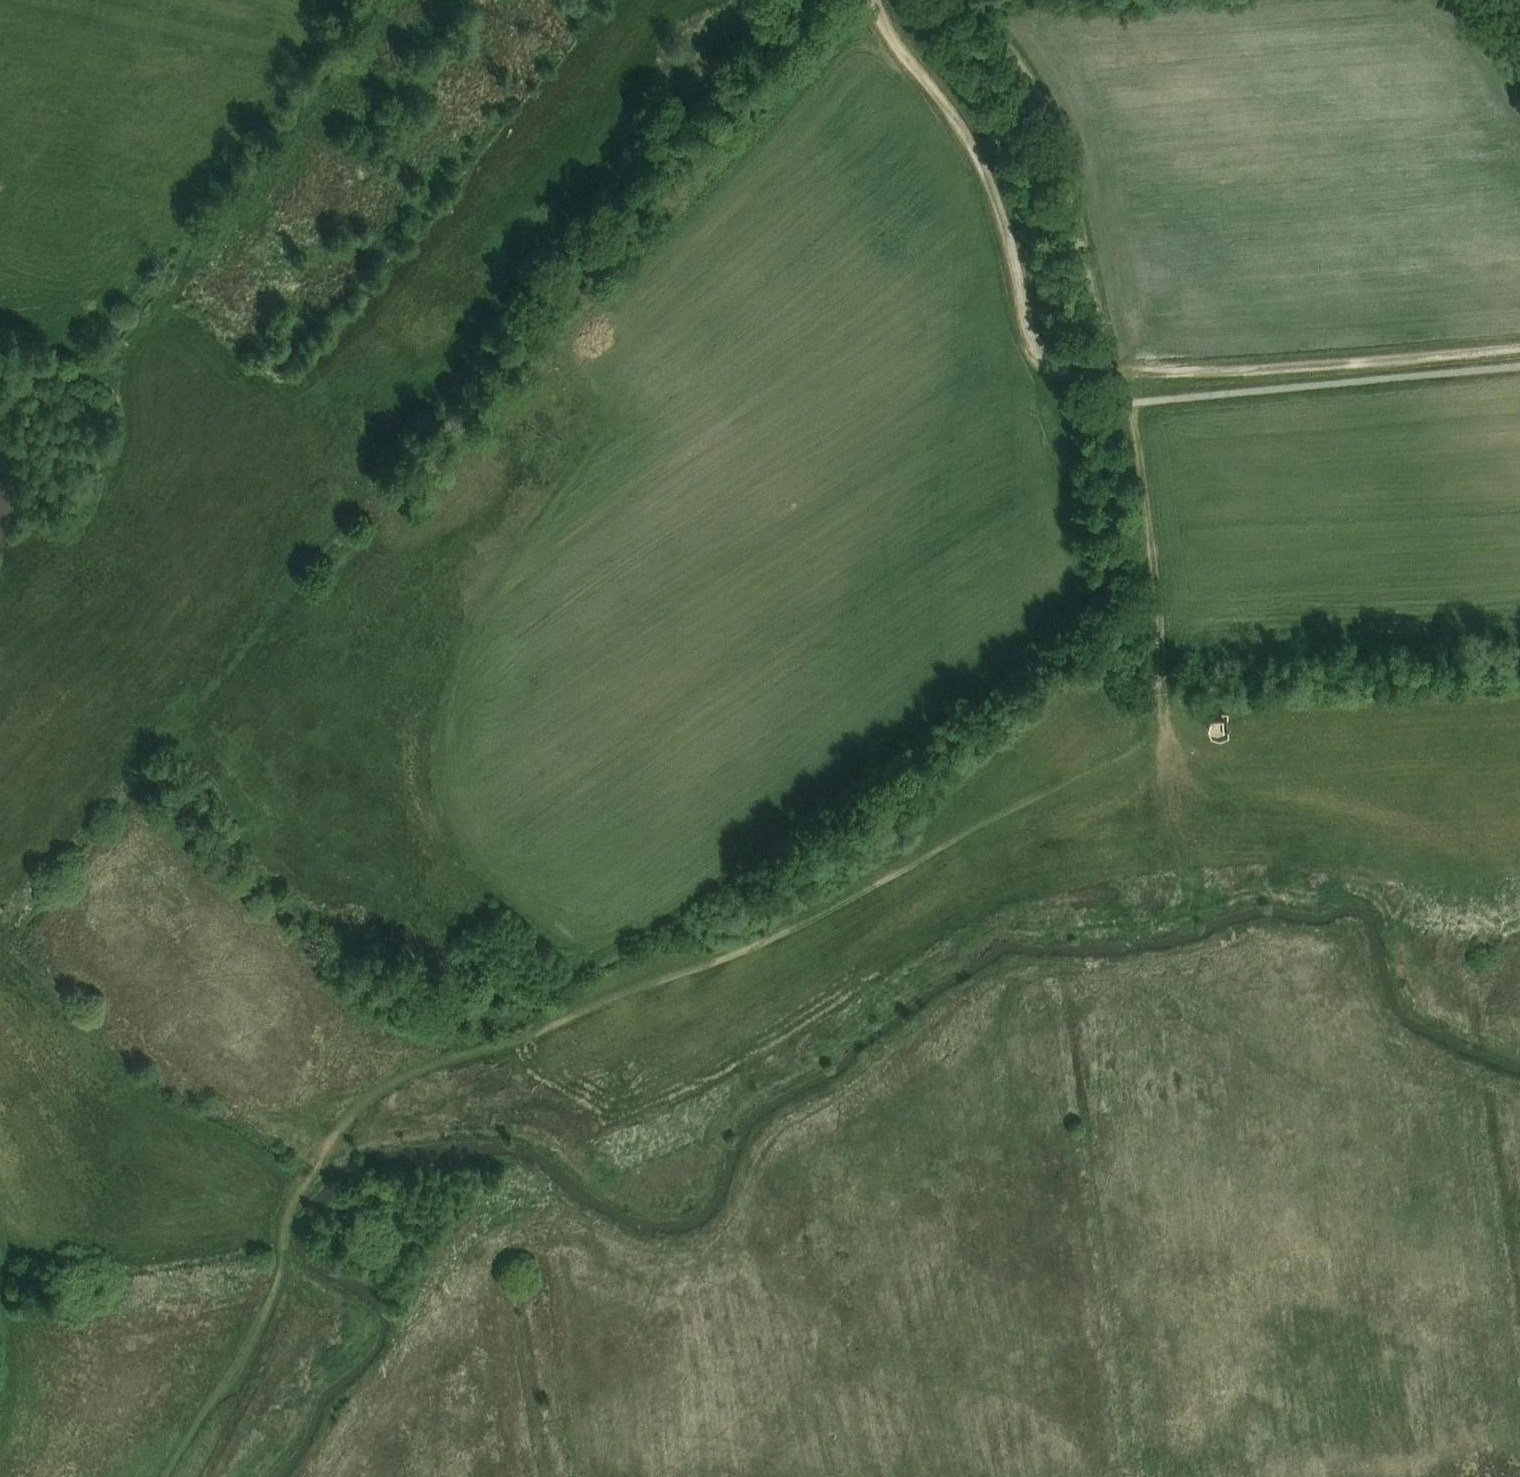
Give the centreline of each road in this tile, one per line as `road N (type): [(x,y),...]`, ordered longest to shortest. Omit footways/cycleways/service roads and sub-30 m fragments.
road 1 (track): [(1519,350),(1247,372),(1042,364),(976,151),(868,0)]

